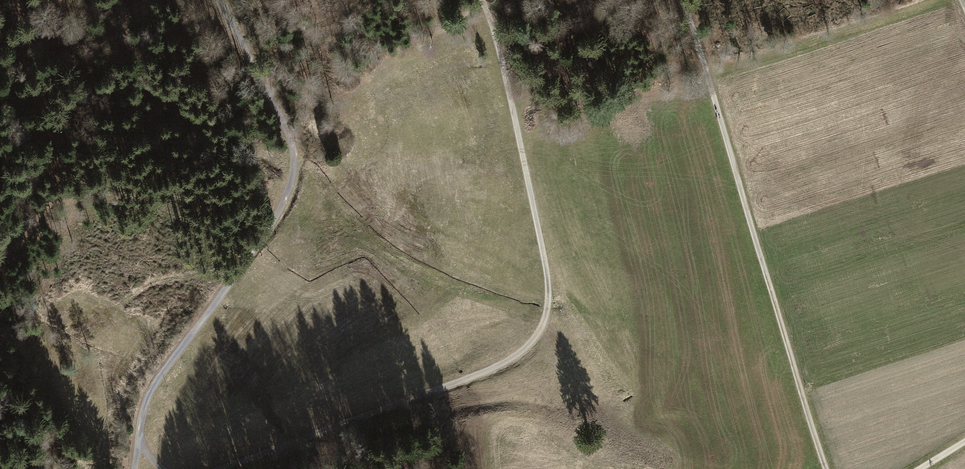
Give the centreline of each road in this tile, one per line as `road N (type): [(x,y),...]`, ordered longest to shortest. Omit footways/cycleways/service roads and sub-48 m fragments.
road 1 (track): [(480,0),(519,142),(546,277),(546,317),(526,350),(496,370),(224,468)]
road 2 (track): [(217,0),(288,134),(293,174),(283,207),(155,384),(138,441)]
road 3 (track): [(683,0),(824,468)]
road 4 (track): [(286,197),(222,193),(139,202),(67,187),(0,270)]

